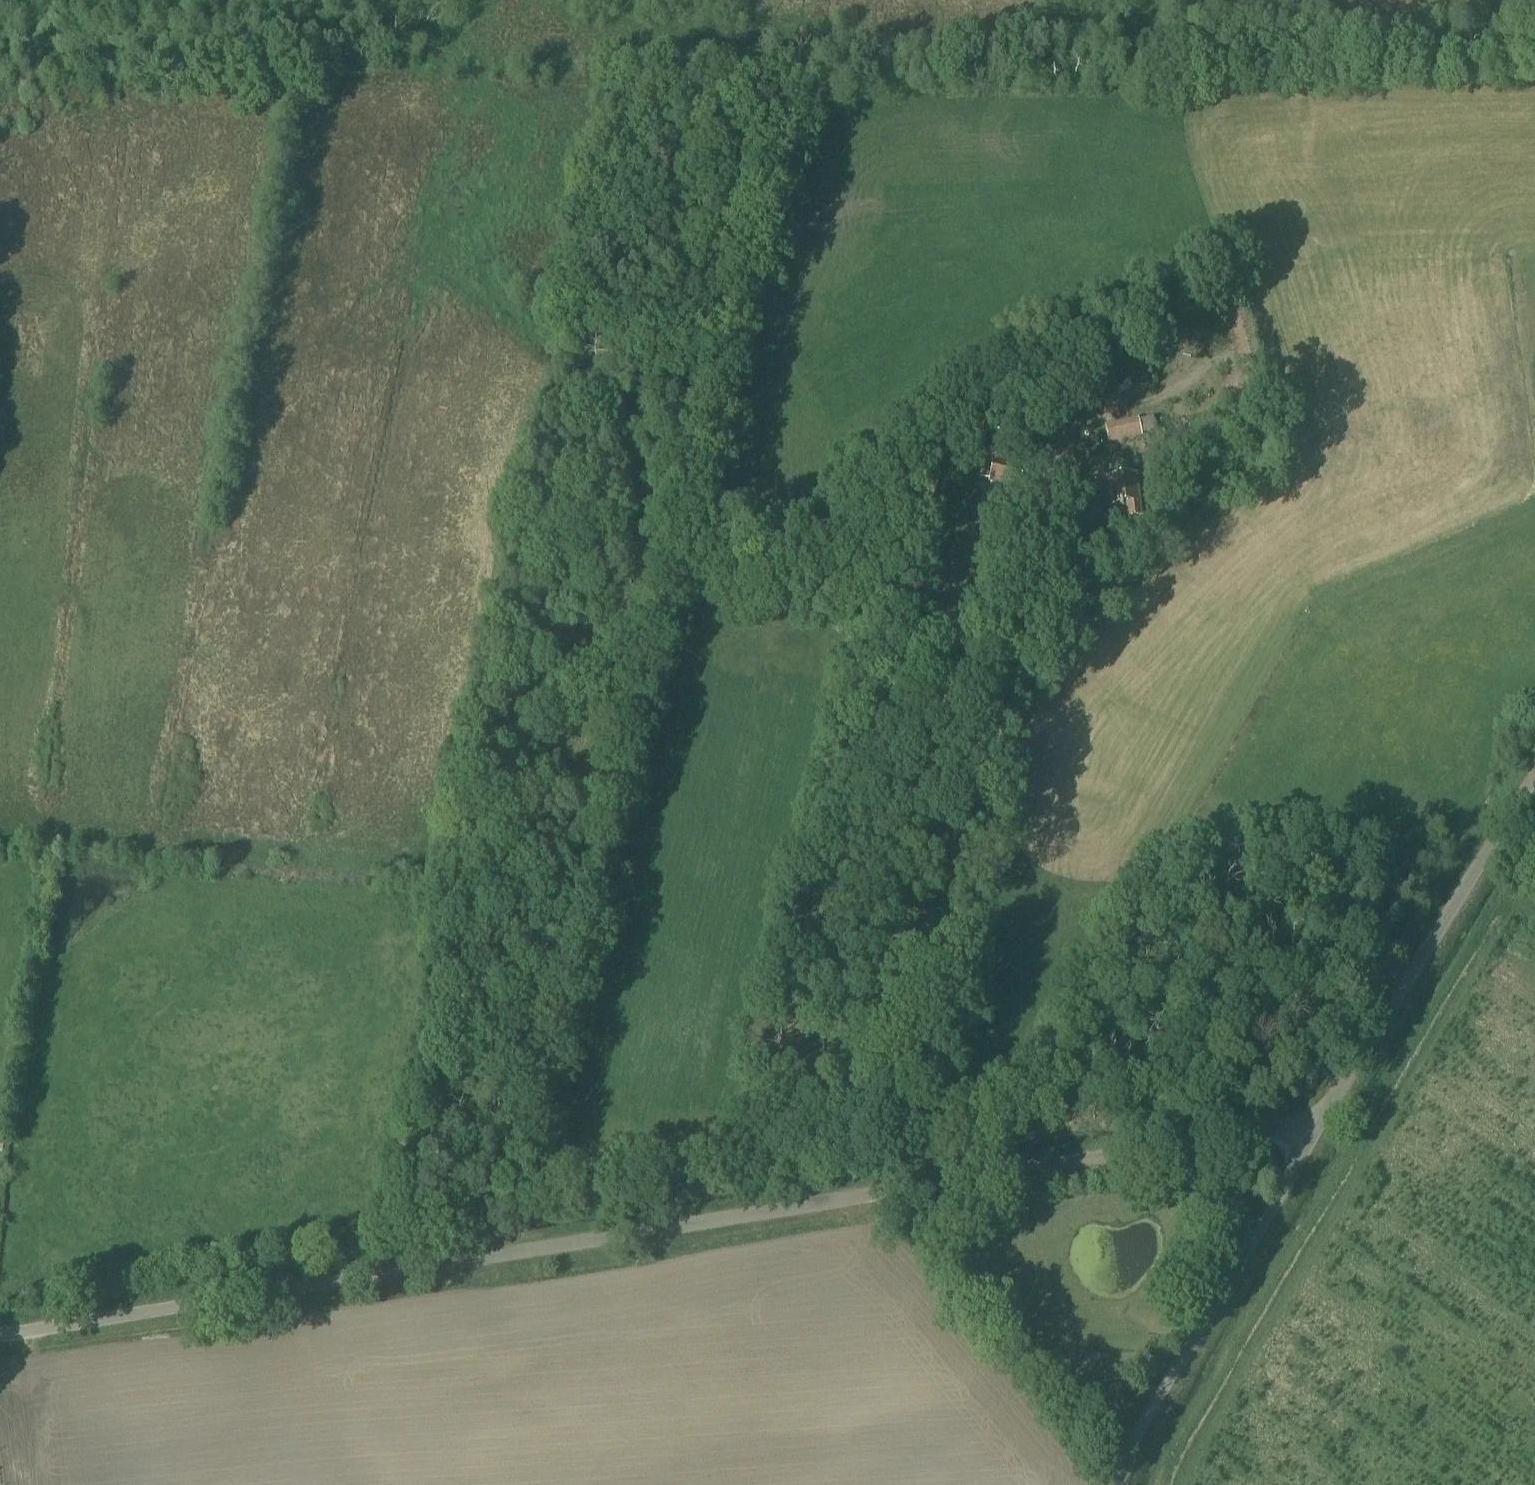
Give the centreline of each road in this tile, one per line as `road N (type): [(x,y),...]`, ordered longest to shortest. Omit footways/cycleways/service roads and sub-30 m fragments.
road 1 (unclassified): [(0,1337),(885,1195),(1320,1116)]
road 2 (unclassified): [(1320,1116),(1132,1442),(1121,1484)]
road 3 (unclassified): [(1320,1116),(1534,775)]

